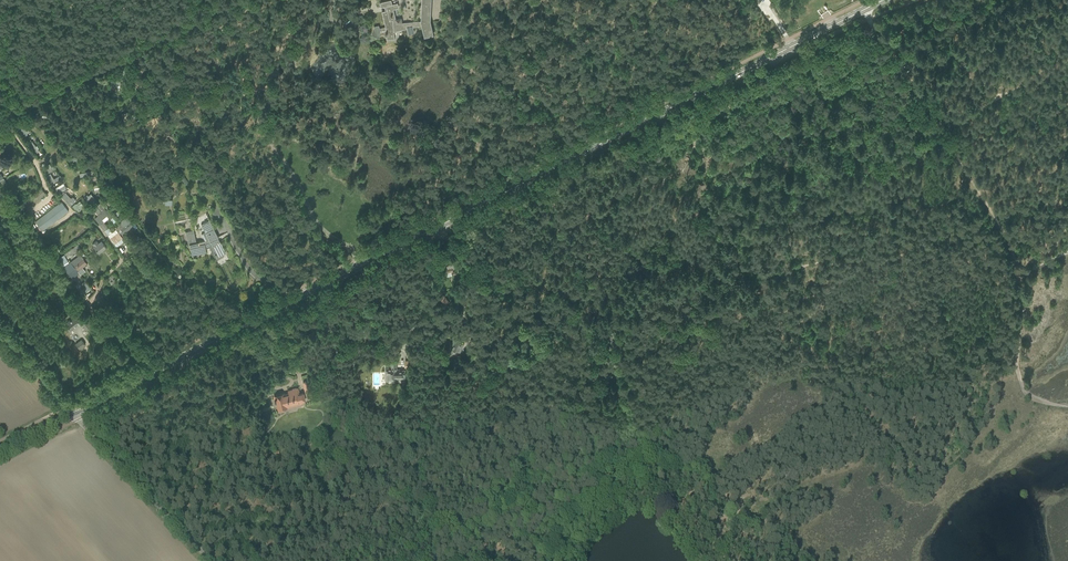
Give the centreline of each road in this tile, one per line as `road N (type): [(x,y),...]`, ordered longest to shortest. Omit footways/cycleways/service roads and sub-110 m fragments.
road 1 (secondary): [(73,413),(885,0)]
road 2 (track): [(0,122),(236,0)]
road 3 (unclassified): [(210,560),(79,419)]

